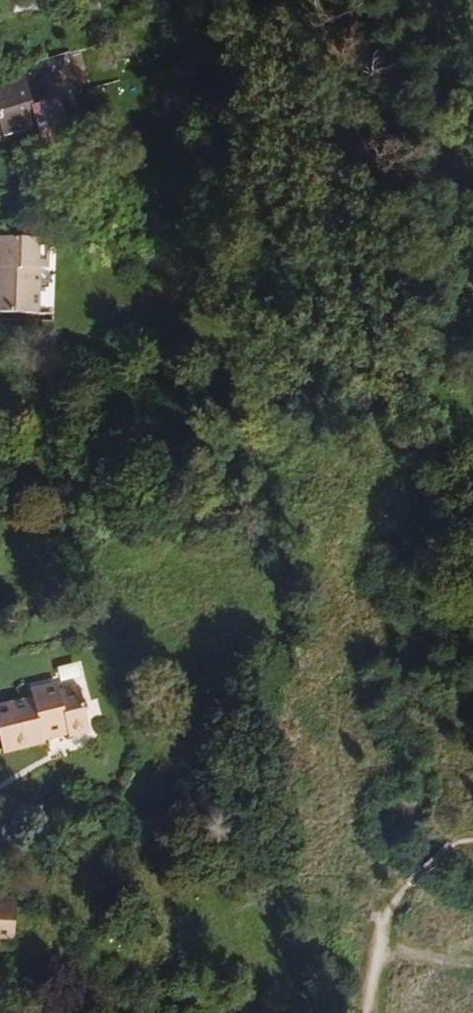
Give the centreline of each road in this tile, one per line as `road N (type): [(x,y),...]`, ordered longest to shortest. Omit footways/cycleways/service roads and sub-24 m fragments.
road 1 (track): [(376,1012),(381,921),(451,844),(472,843)]

